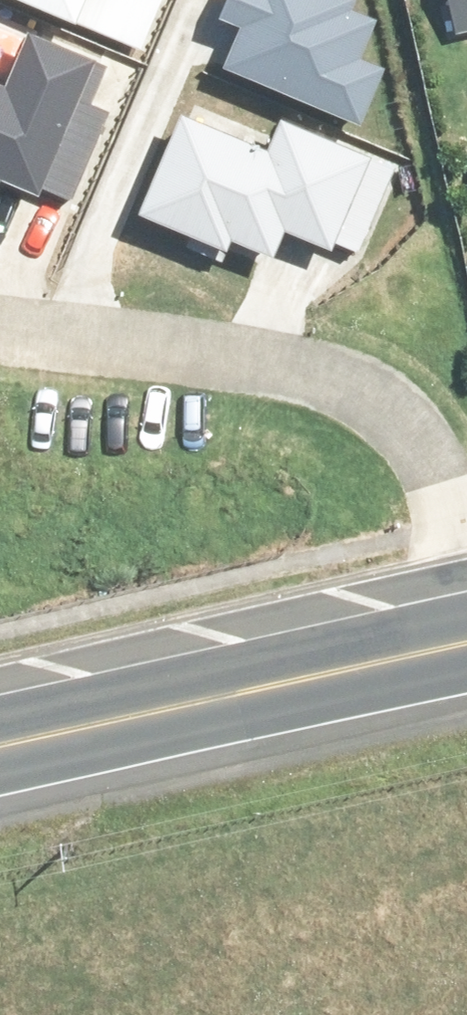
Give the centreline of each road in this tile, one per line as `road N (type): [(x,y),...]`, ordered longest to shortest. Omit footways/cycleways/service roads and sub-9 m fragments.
road 1 (residential): [(466,584),(423,435),(384,380),(268,335),(28,338),(0,330)]
road 2 (primary): [(0,747),(466,645)]

